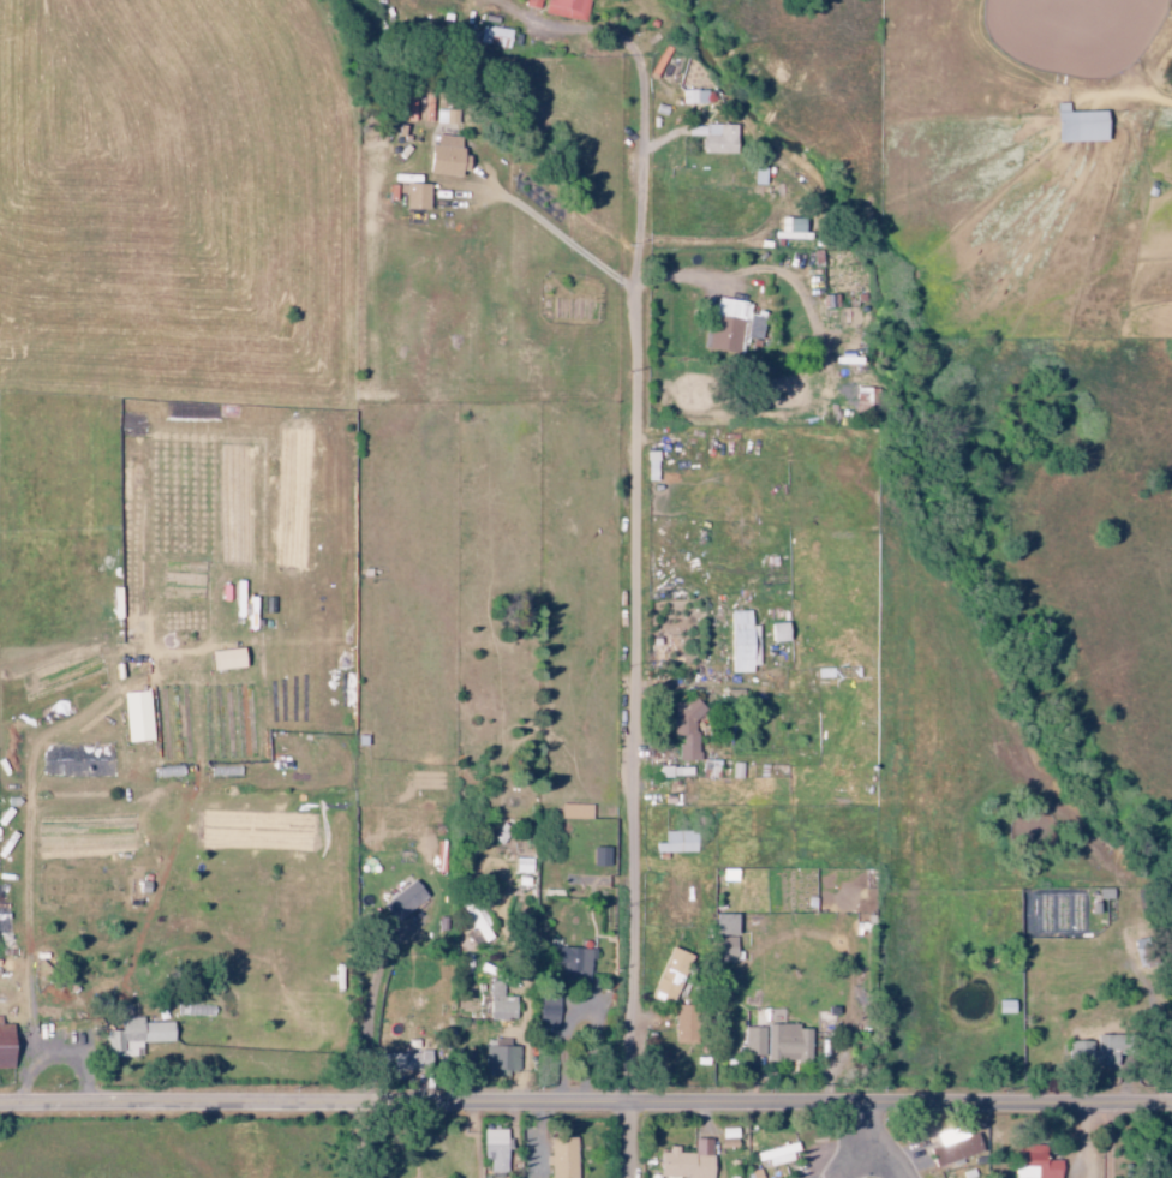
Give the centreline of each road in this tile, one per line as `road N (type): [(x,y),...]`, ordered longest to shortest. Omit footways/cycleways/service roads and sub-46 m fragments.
road 1 (tertiary): [(0,1106),(1171,1105)]
road 2 (residential): [(632,1105),(642,79),(638,55),(623,40),(570,29)]

